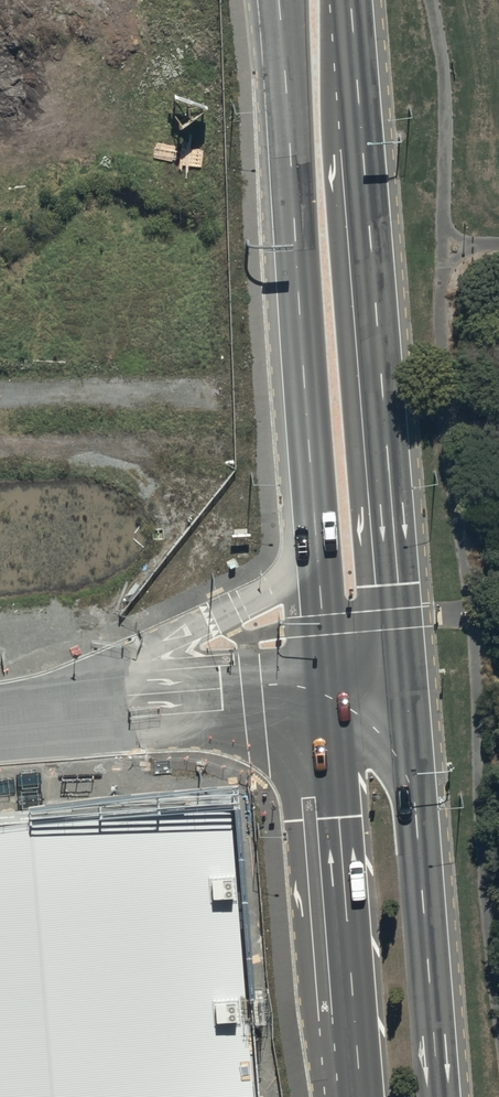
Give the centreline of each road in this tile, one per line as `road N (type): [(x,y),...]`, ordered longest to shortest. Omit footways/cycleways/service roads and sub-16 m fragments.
road 1 (secondary): [(350,0),(440,1096)]
road 2 (secondary): [(361,1096),(279,0)]

